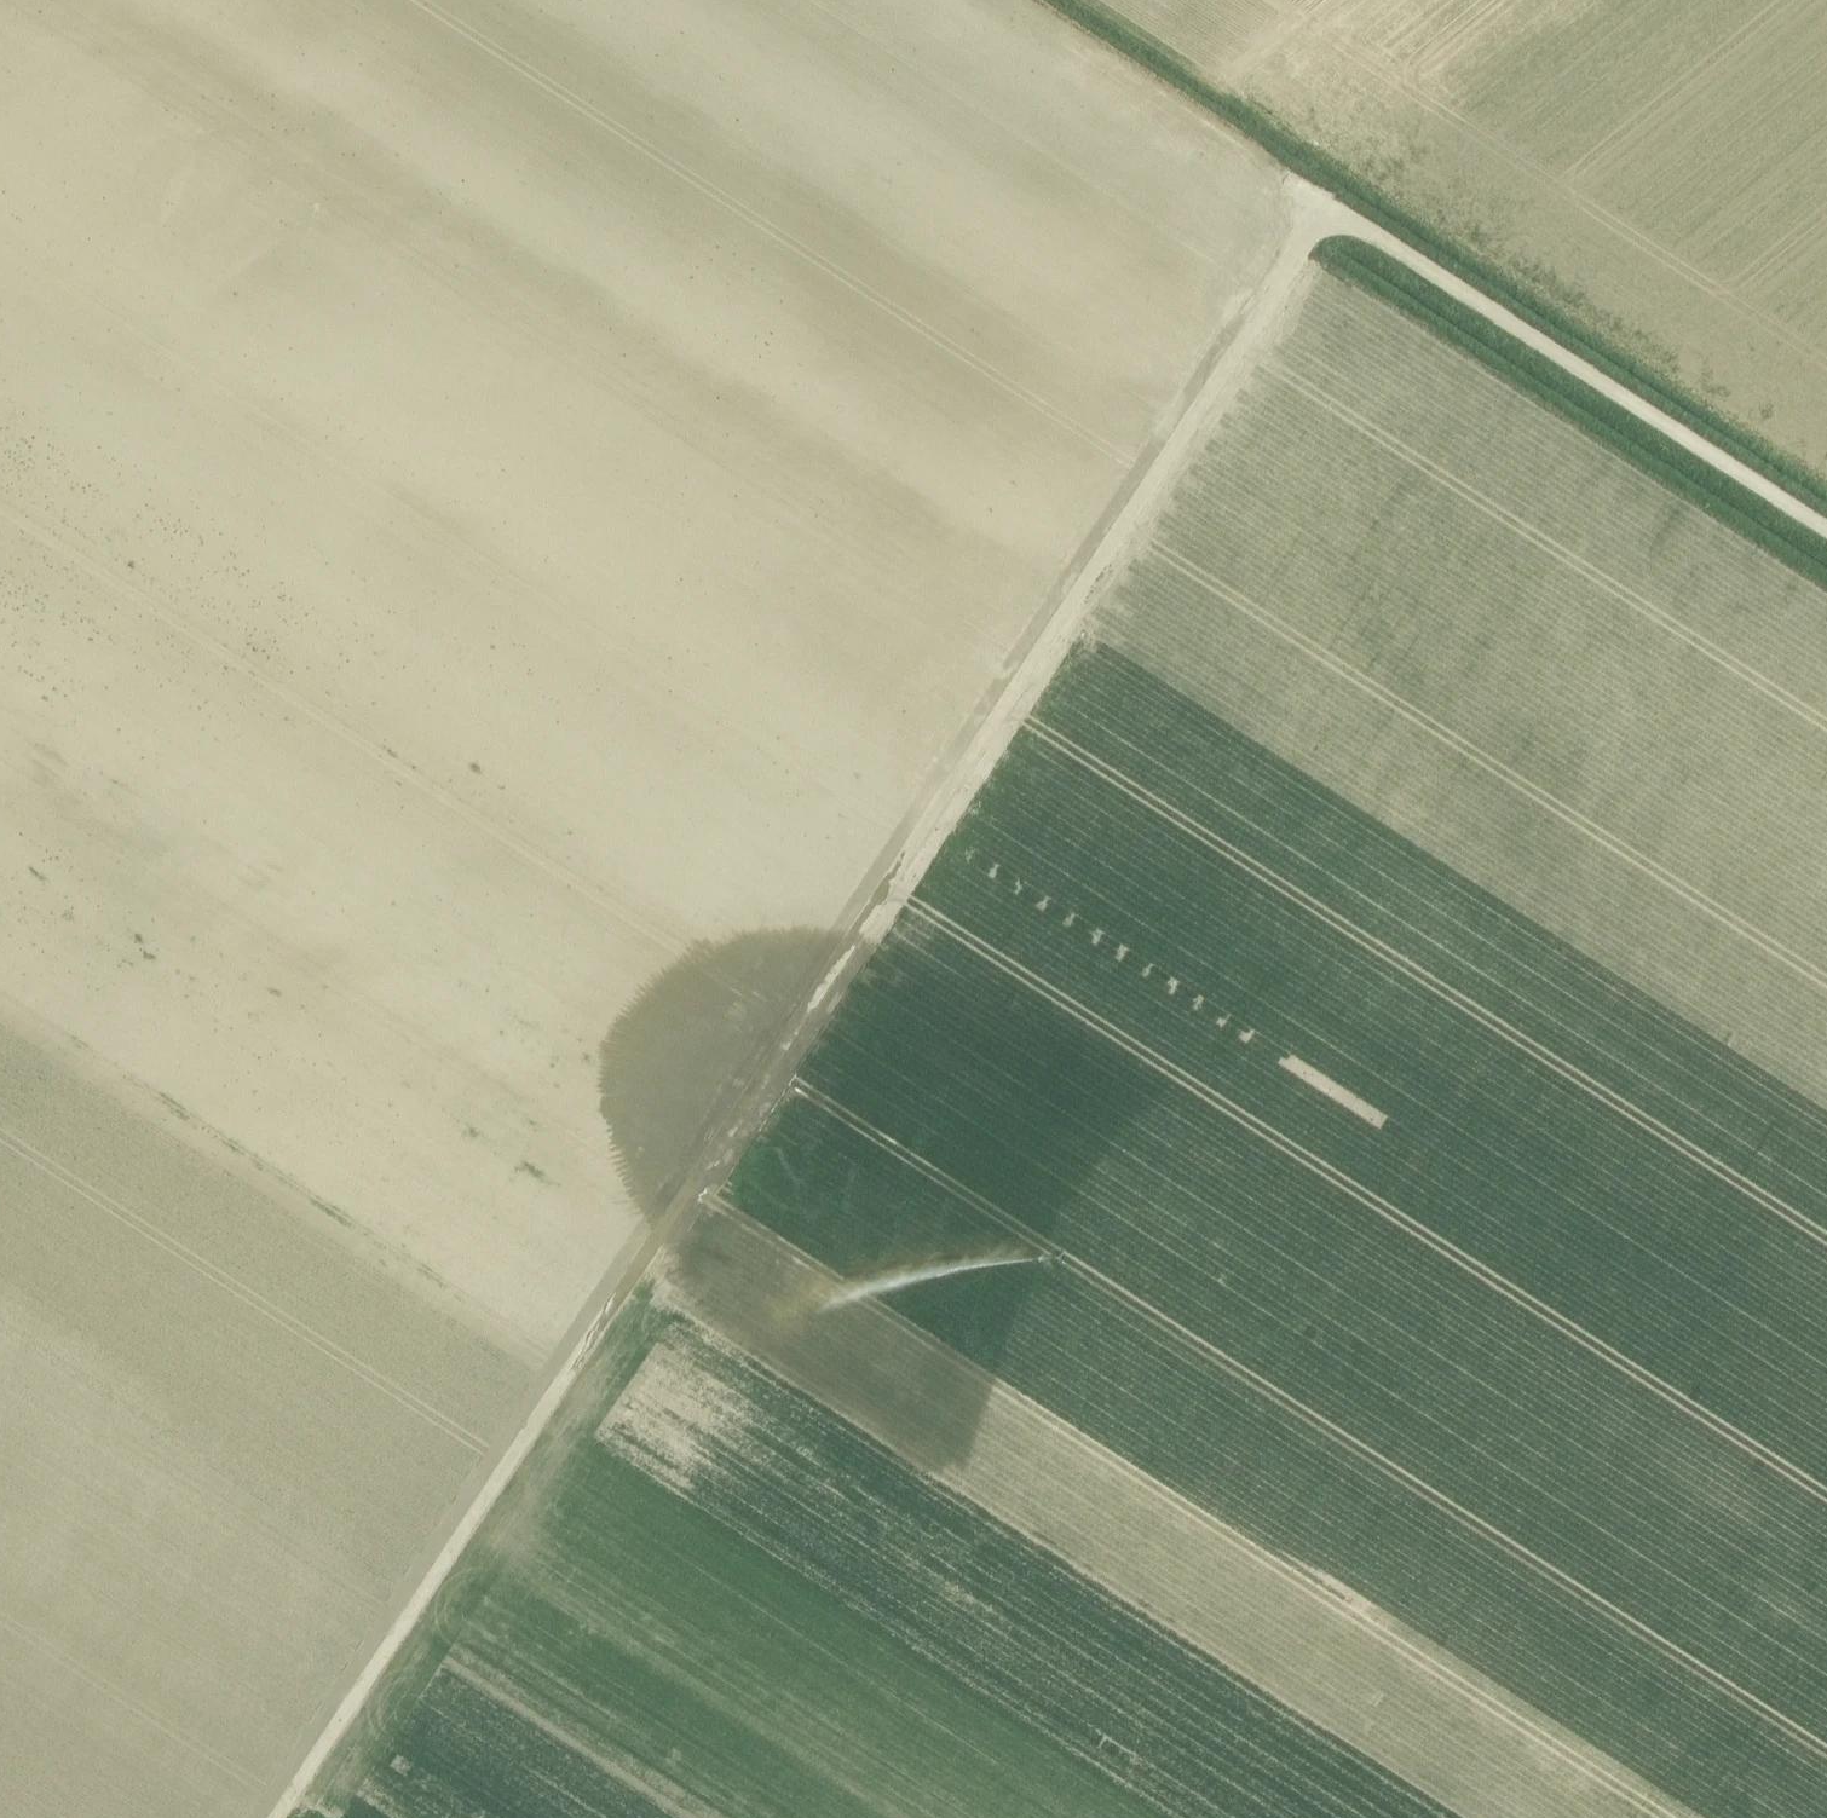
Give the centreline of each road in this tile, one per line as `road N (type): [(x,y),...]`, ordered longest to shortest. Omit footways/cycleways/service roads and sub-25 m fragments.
road 1 (track): [(277,1817),(1324,207)]
road 2 (track): [(1281,175),(1826,530)]

